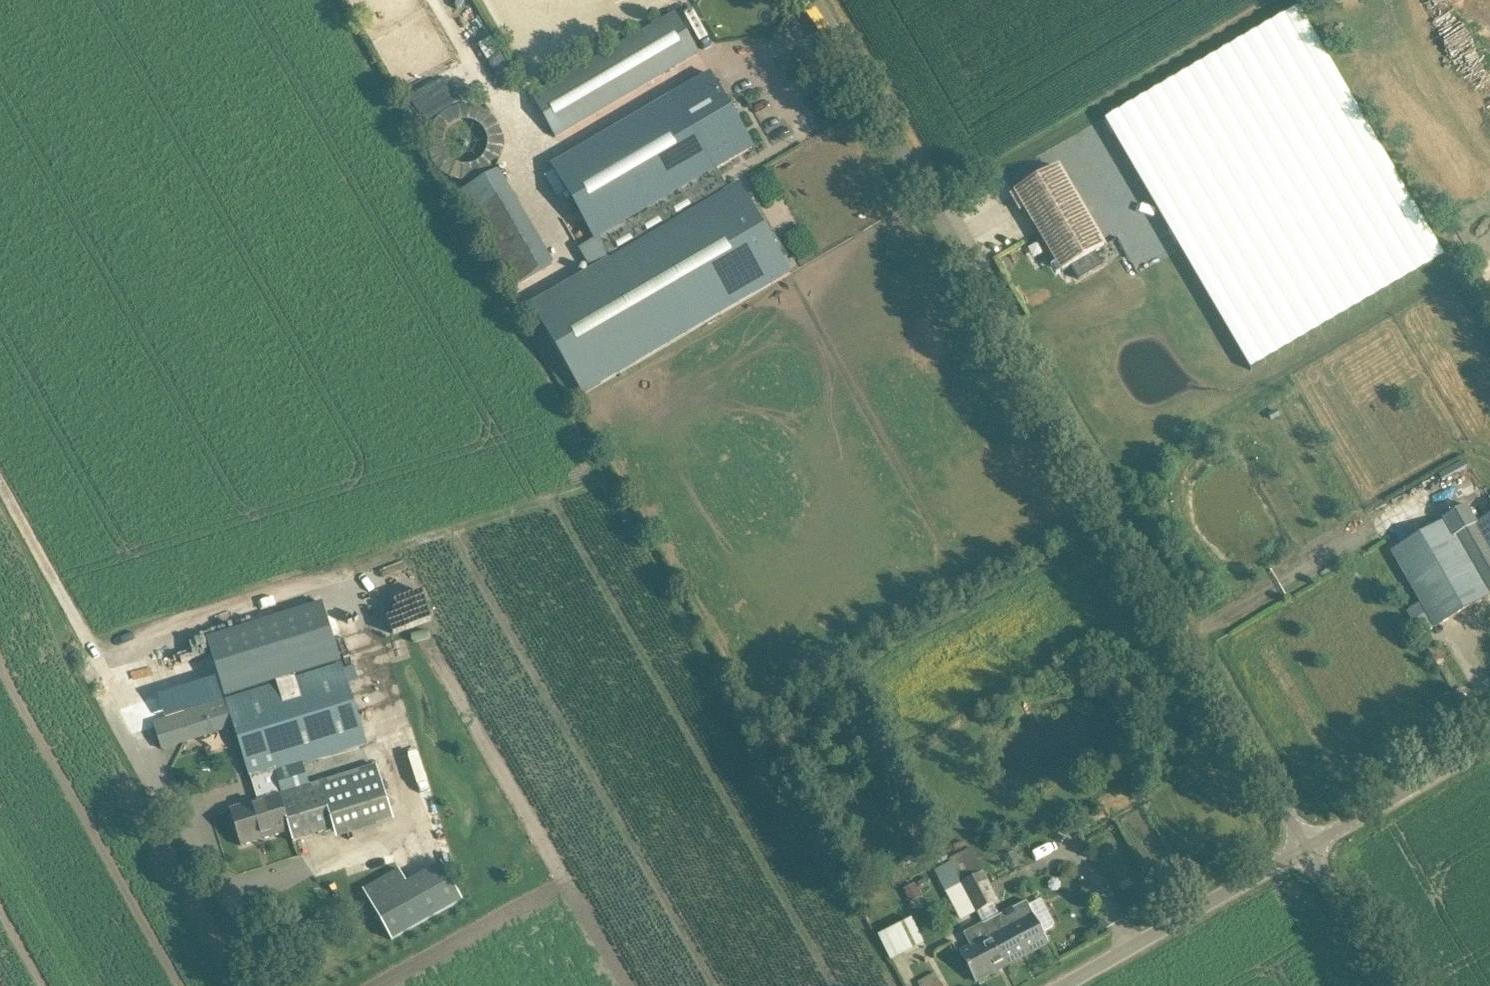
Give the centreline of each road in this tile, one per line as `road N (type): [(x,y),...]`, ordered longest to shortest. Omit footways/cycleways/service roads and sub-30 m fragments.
road 1 (unclassified): [(1309,847),(812,0)]
road 2 (unclassified): [(1058,985),(1309,847)]
road 3 (track): [(0,475),(136,715)]
road 4 (unclassified): [(1309,847),(1489,742)]
road 5 (unclassified): [(1389,985),(1309,847)]

